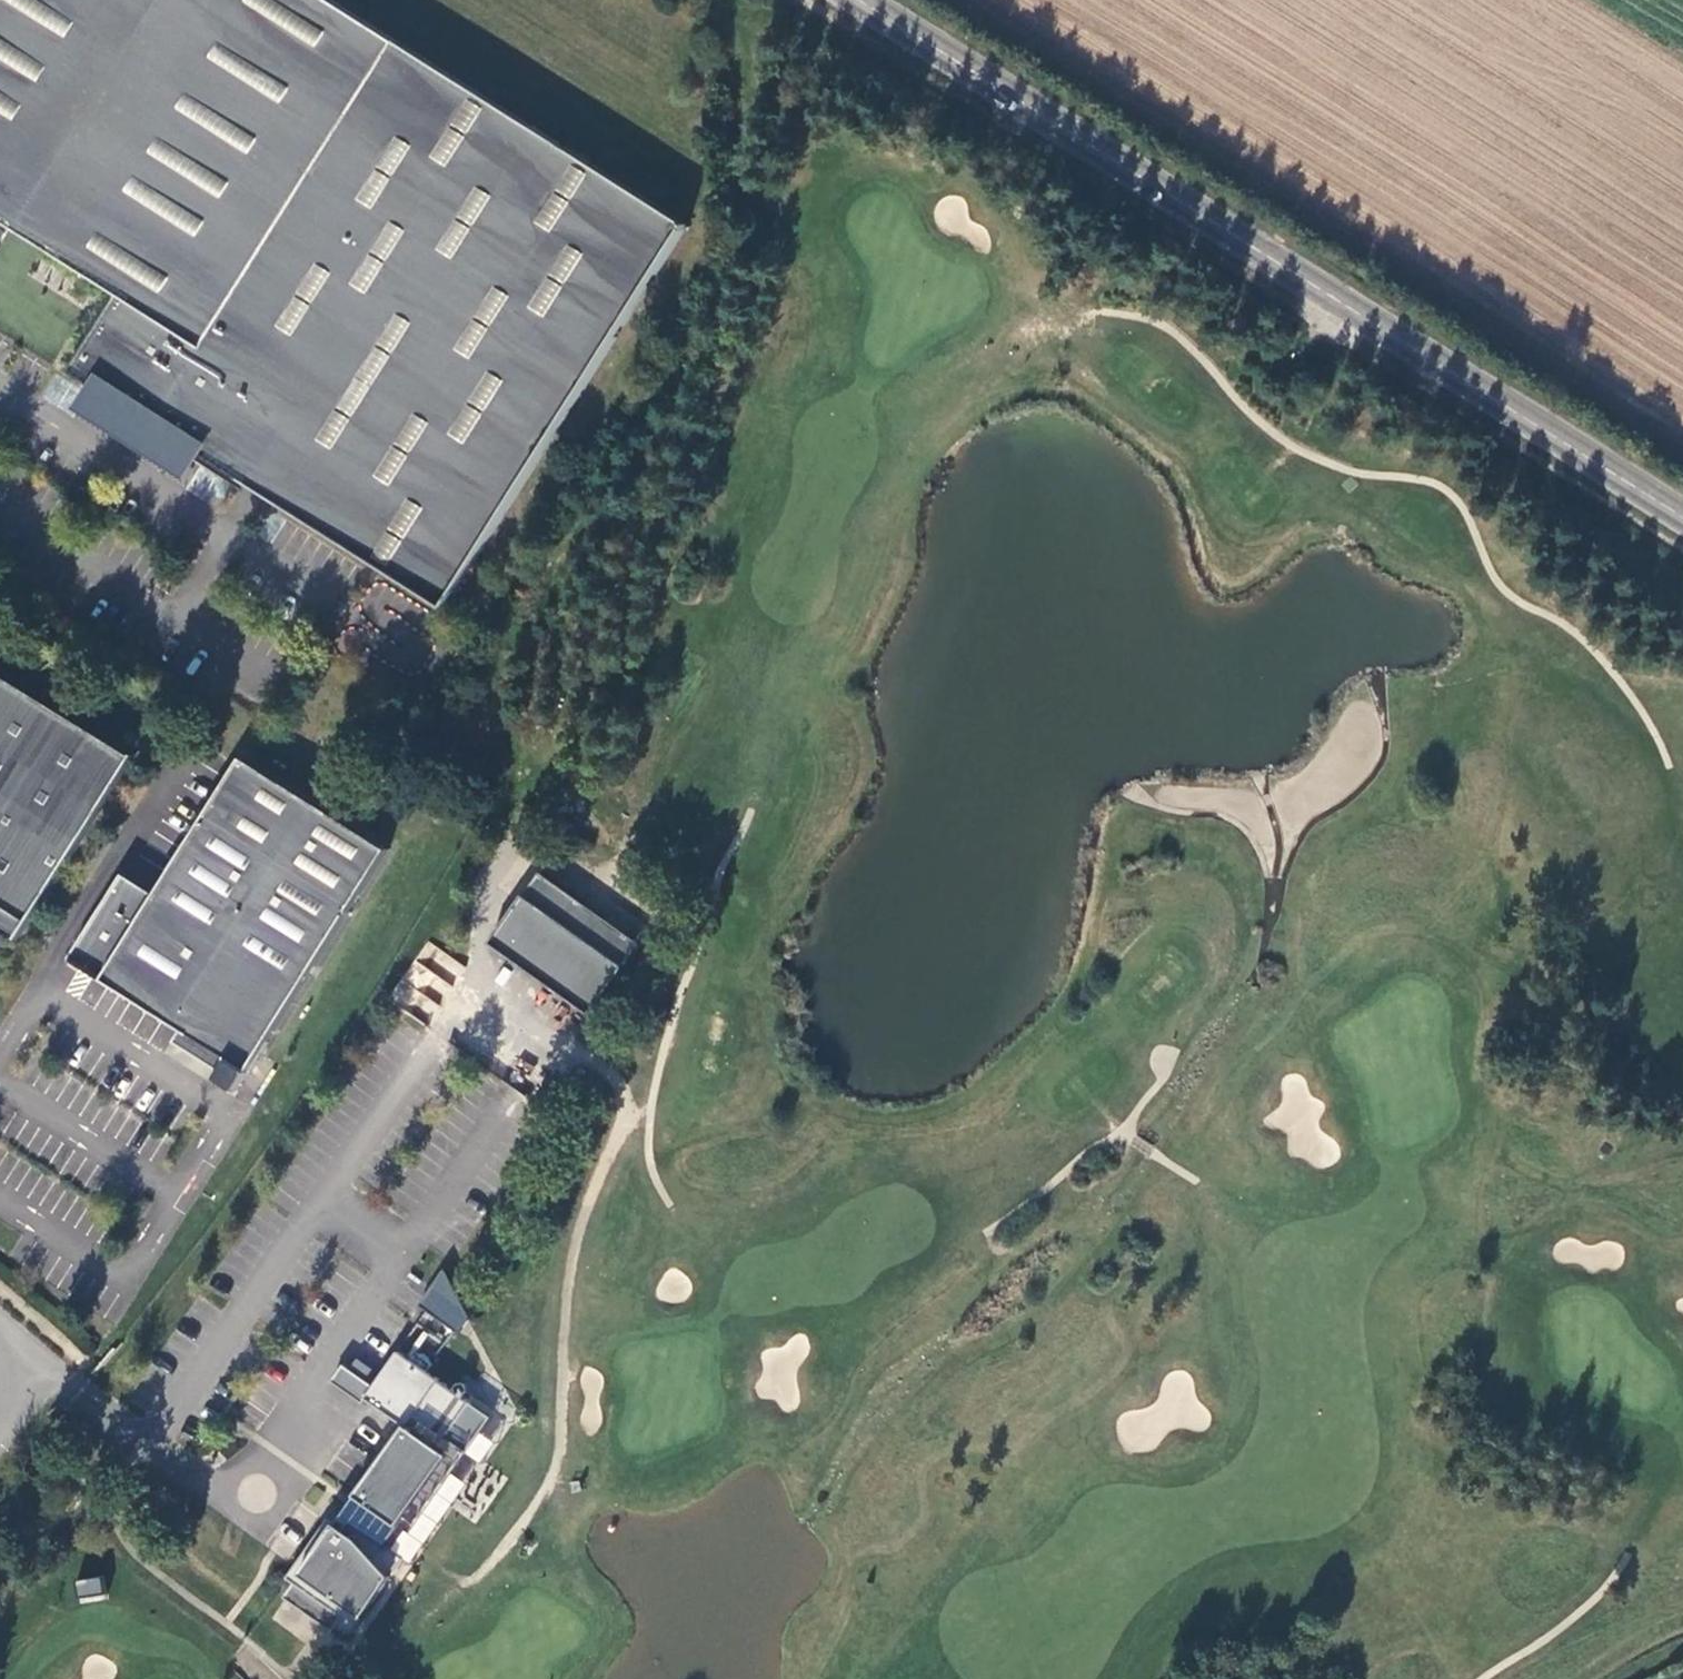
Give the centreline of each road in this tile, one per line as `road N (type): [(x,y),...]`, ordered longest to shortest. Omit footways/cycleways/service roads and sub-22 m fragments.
road 1 (secondary): [(1682,517),(856,0)]

